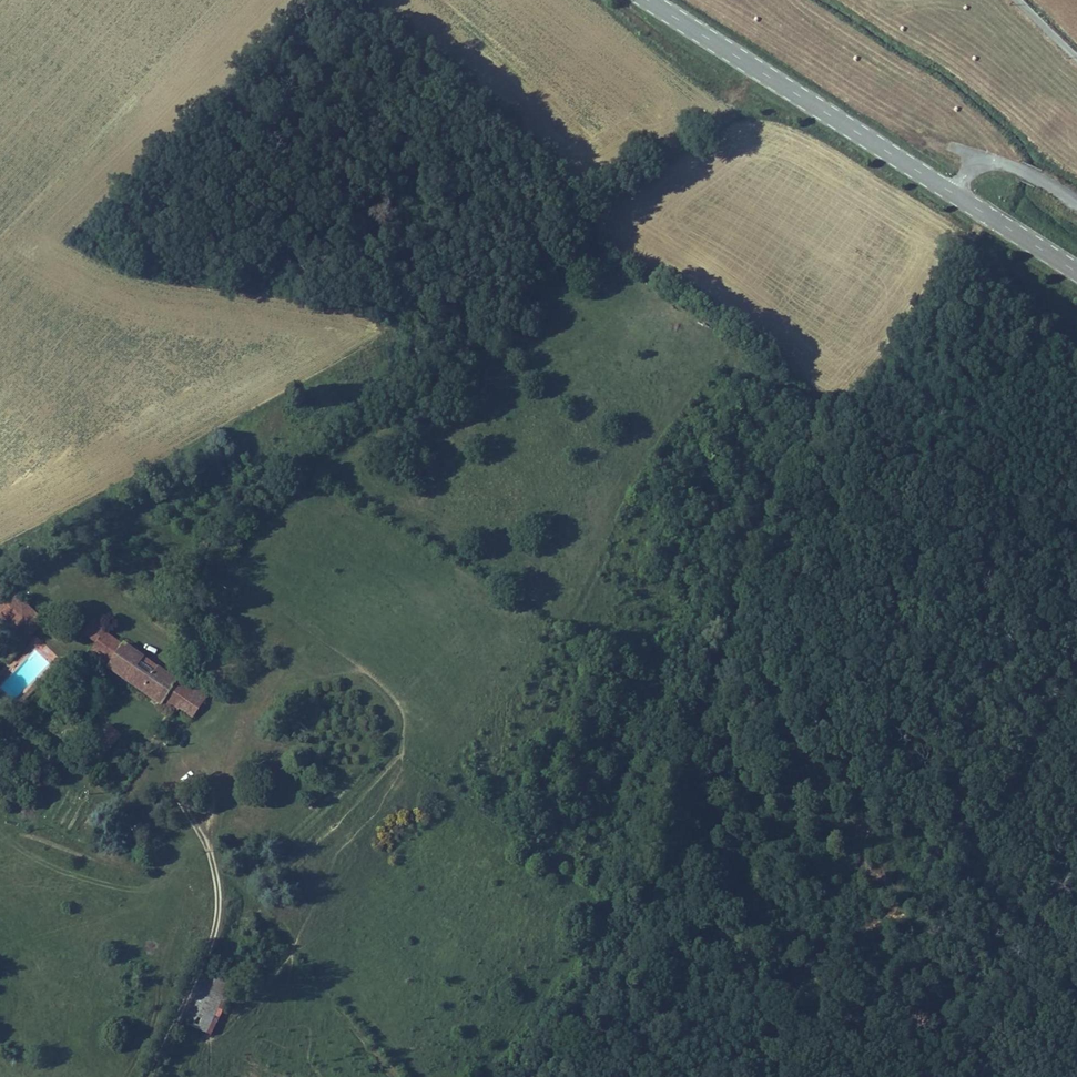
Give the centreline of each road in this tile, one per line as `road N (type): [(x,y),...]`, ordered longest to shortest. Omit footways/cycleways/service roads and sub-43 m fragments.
road 1 (tertiary): [(1076,272),(649,0)]
road 2 (track): [(156,1076),(223,915),(218,869),(166,789)]

